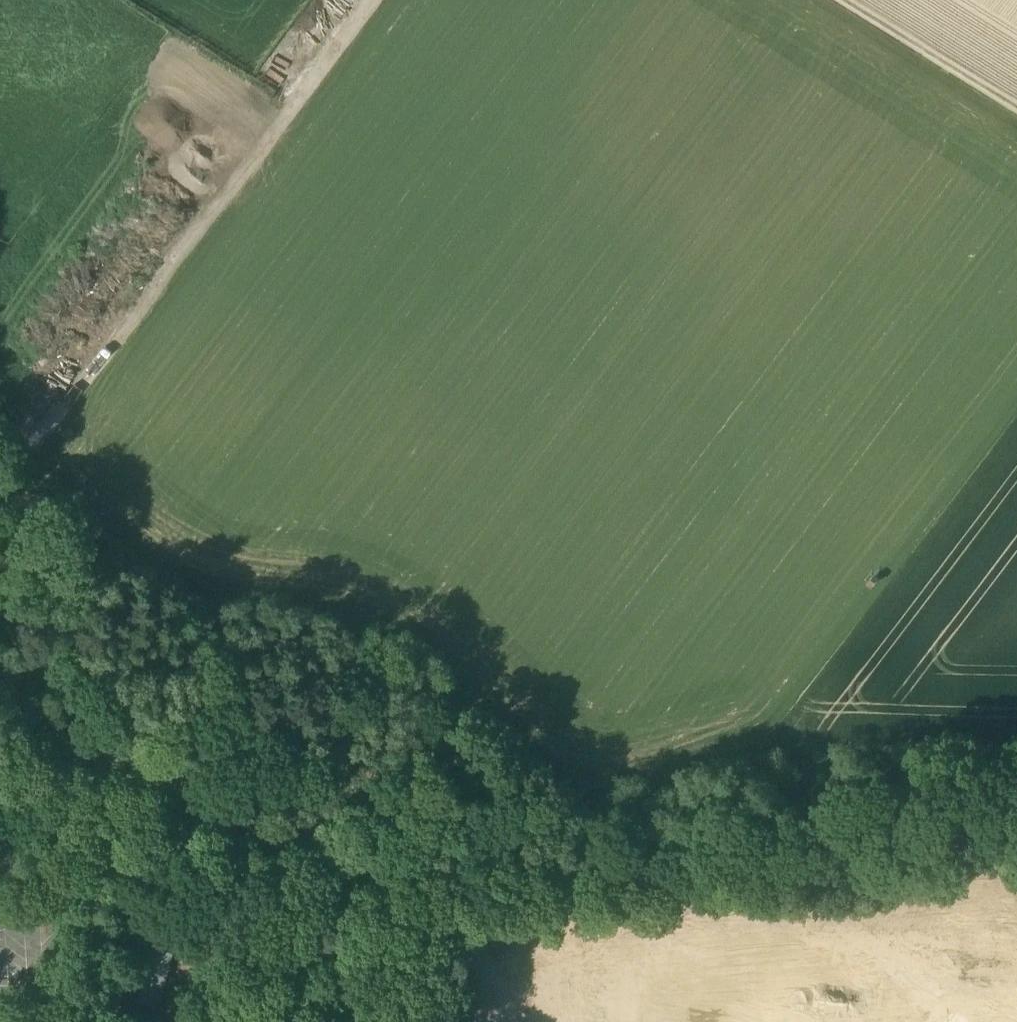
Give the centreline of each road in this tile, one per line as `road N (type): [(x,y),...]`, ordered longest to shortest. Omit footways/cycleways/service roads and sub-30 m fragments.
road 1 (track): [(376,0),(27,456)]
road 2 (track): [(849,0),(1016,104)]

